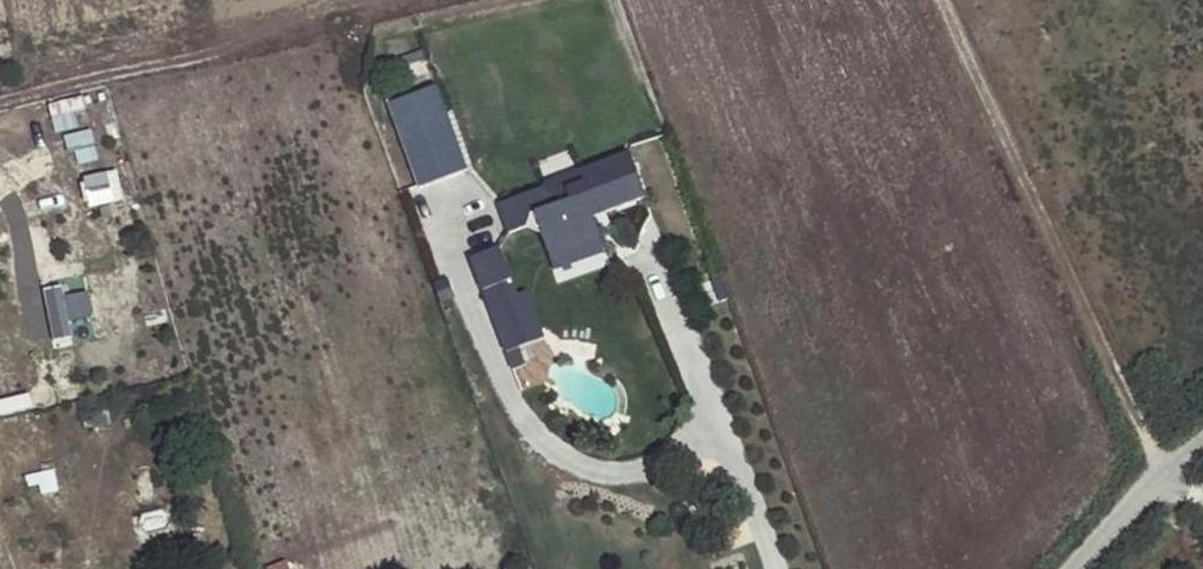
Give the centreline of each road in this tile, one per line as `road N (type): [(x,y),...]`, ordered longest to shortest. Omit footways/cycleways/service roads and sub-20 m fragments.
road 1 (track): [(1162,477),(946,0)]
road 2 (track): [(0,104),(70,81),(260,50),(332,5)]
road 3 (unclassified): [(1202,444),(1075,568)]

